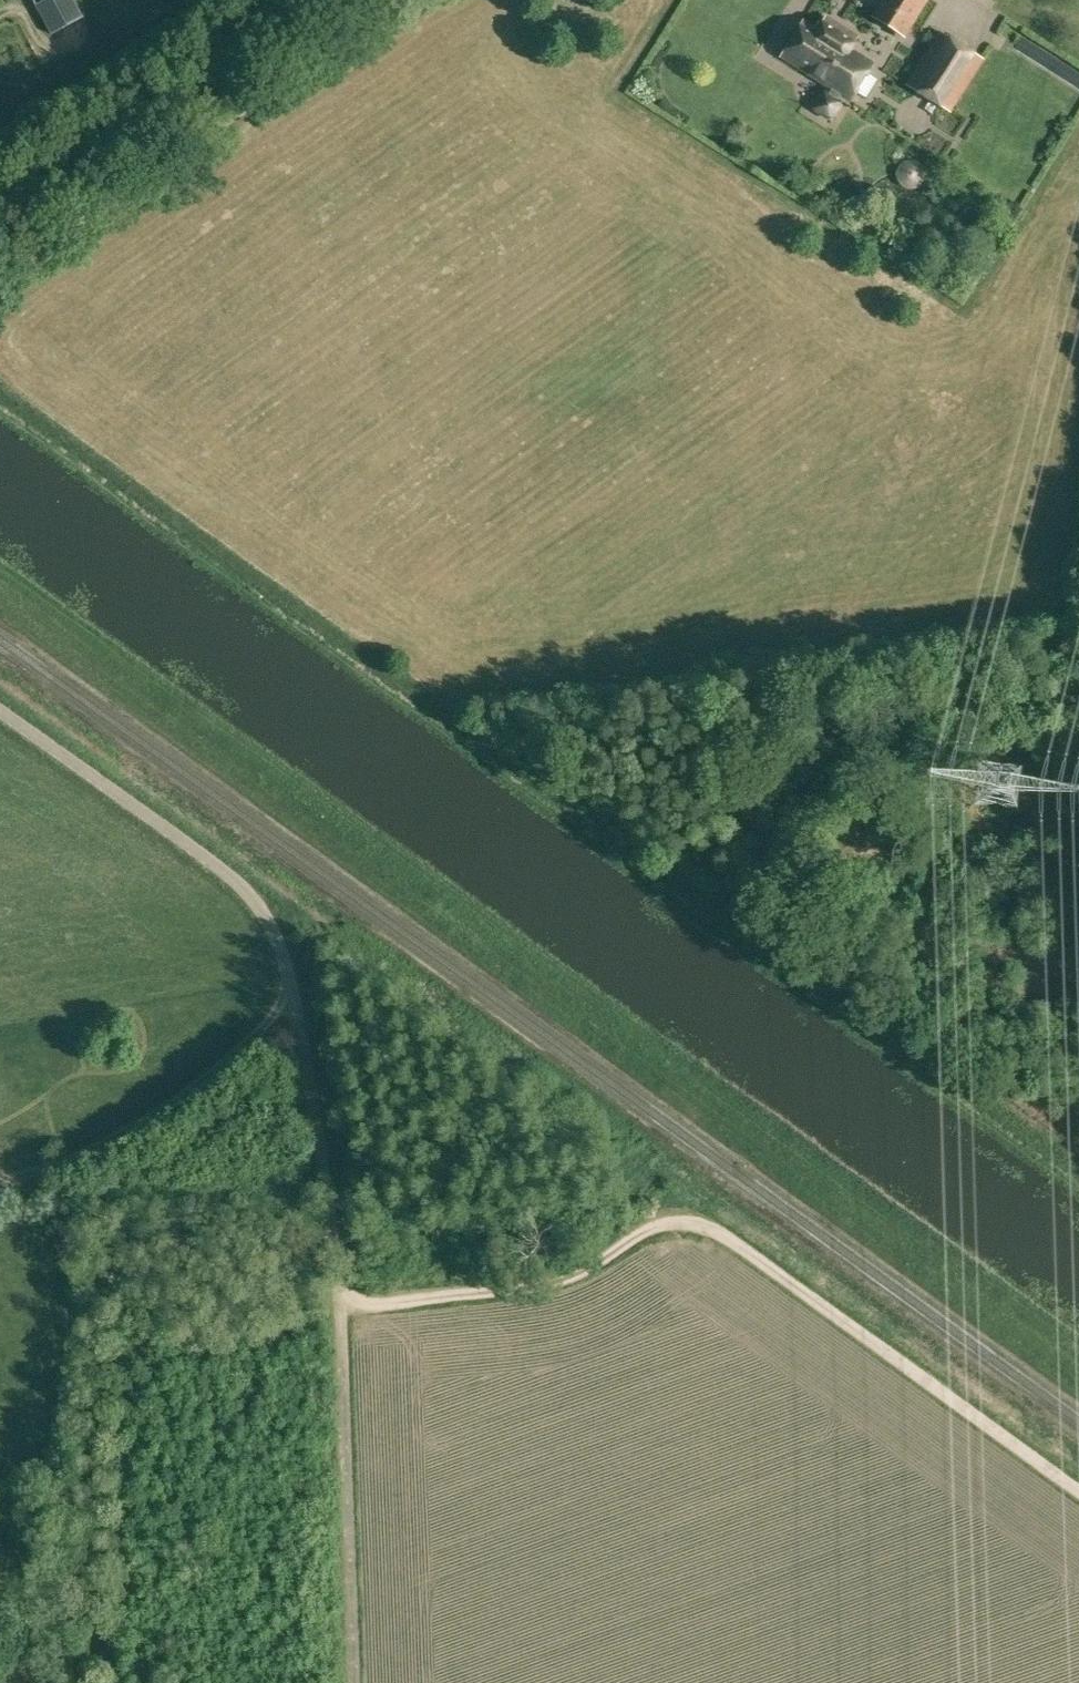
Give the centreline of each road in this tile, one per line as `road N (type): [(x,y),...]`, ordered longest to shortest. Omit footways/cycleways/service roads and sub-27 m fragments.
road 1 (track): [(339,1299),(388,1303),(561,1280),(654,1226),(695,1225),(743,1249),(1078,1494)]
road 2 (unclassified): [(0,286),(395,0)]

